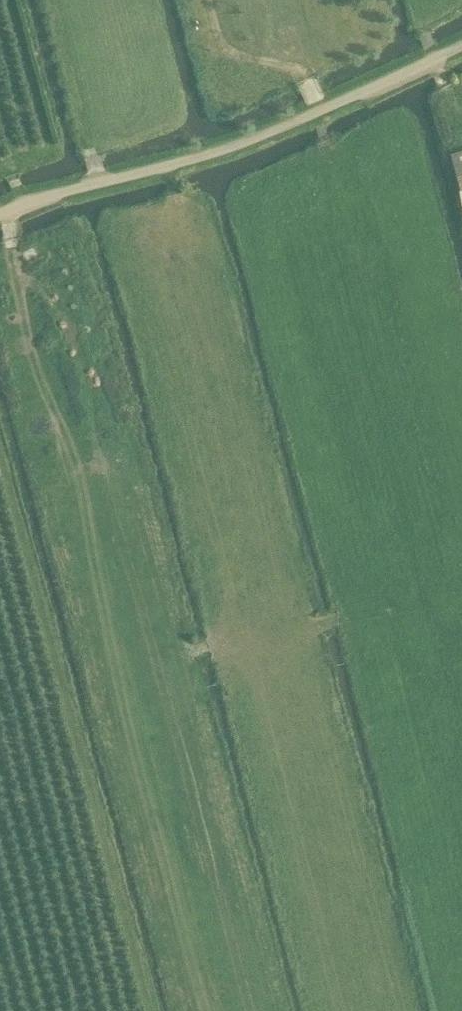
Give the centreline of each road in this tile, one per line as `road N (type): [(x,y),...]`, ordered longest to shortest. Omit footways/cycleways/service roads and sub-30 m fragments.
road 1 (track): [(98,184),(49,0)]

